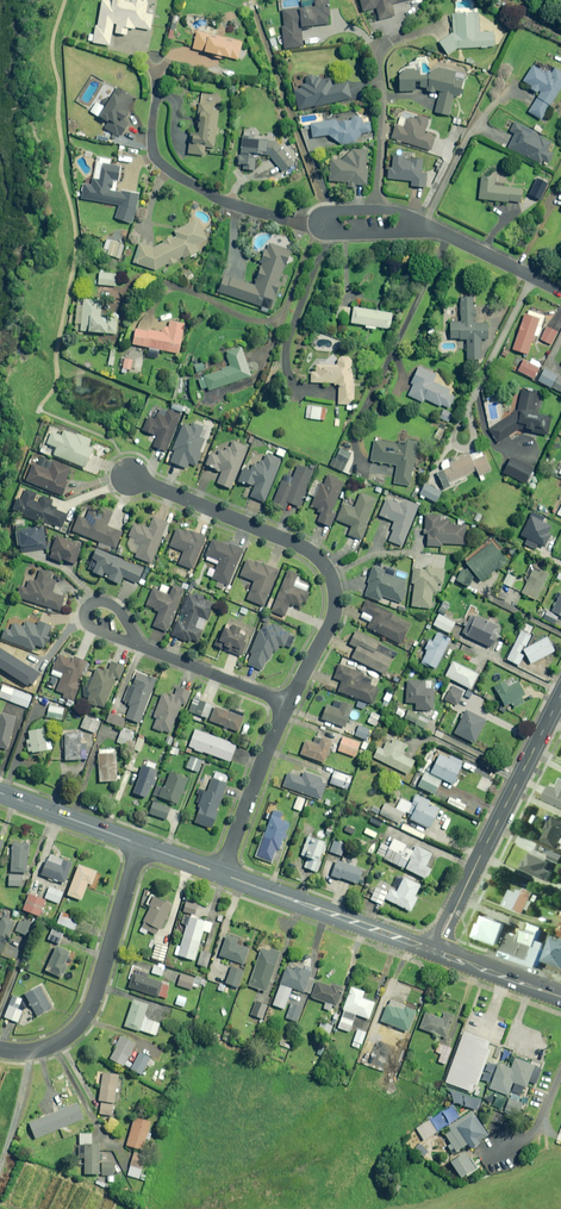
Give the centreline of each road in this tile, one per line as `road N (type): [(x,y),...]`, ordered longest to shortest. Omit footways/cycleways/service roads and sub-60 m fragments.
road 1 (residential): [(287,704),(330,627),(336,600),(329,572),(298,547),(128,474)]
road 2 (tertiary): [(437,950),(560,696)]
road 3 (residential): [(0,1047),(57,1043),(93,1004),(140,844)]
road 4 (tertiary): [(221,874),(437,950)]
road 5 (residential): [(221,874),(287,704)]
road 6 (residential): [(138,646),(287,704)]
road 7 (residential): [(415,226),(560,291)]
road 8 (tertiary): [(0,793),(140,844)]
road 9 (secondary): [(437,950),(560,996)]

